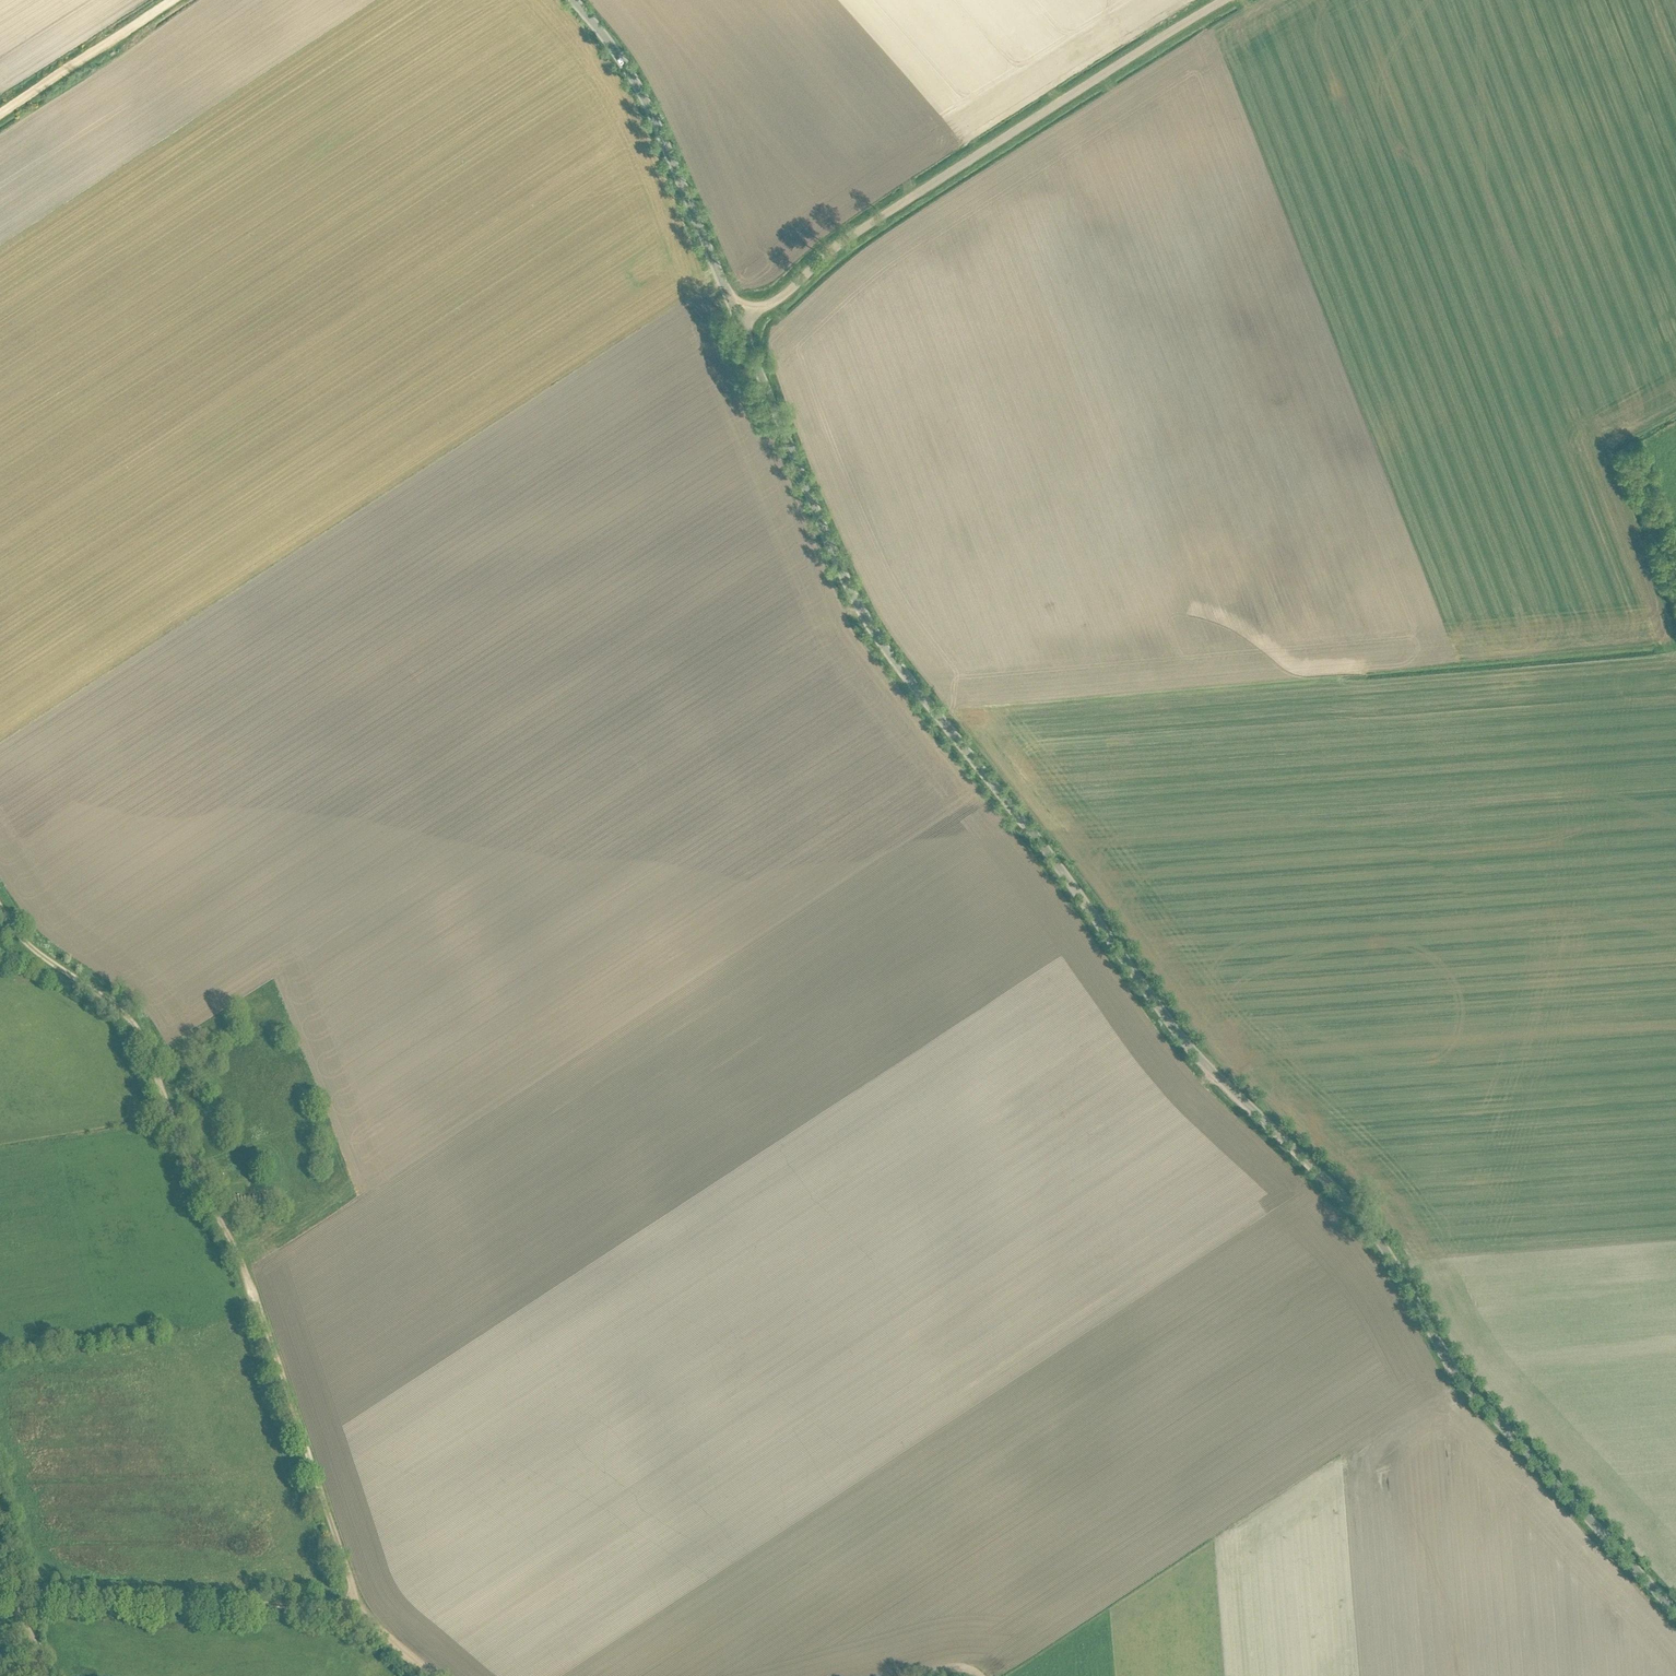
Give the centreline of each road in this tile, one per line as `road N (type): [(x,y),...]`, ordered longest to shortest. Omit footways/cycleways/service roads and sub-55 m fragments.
road 1 (tertiary): [(1675,1615),(1471,1392),(1361,1218),(1169,1022),(871,627),(736,316)]
road 2 (track): [(358,1609),(282,1365),(136,1026),(22,938),(0,902)]
road 3 (unclassified): [(736,316),(783,296),(888,211),(1218,0)]
road 4 (track): [(358,1609),(32,1594),(19,1608),(36,1650),(36,1675)]
road 5 (tertiary): [(736,316),(646,99),(577,0)]
road 6 (track): [(0,113),(173,0)]

